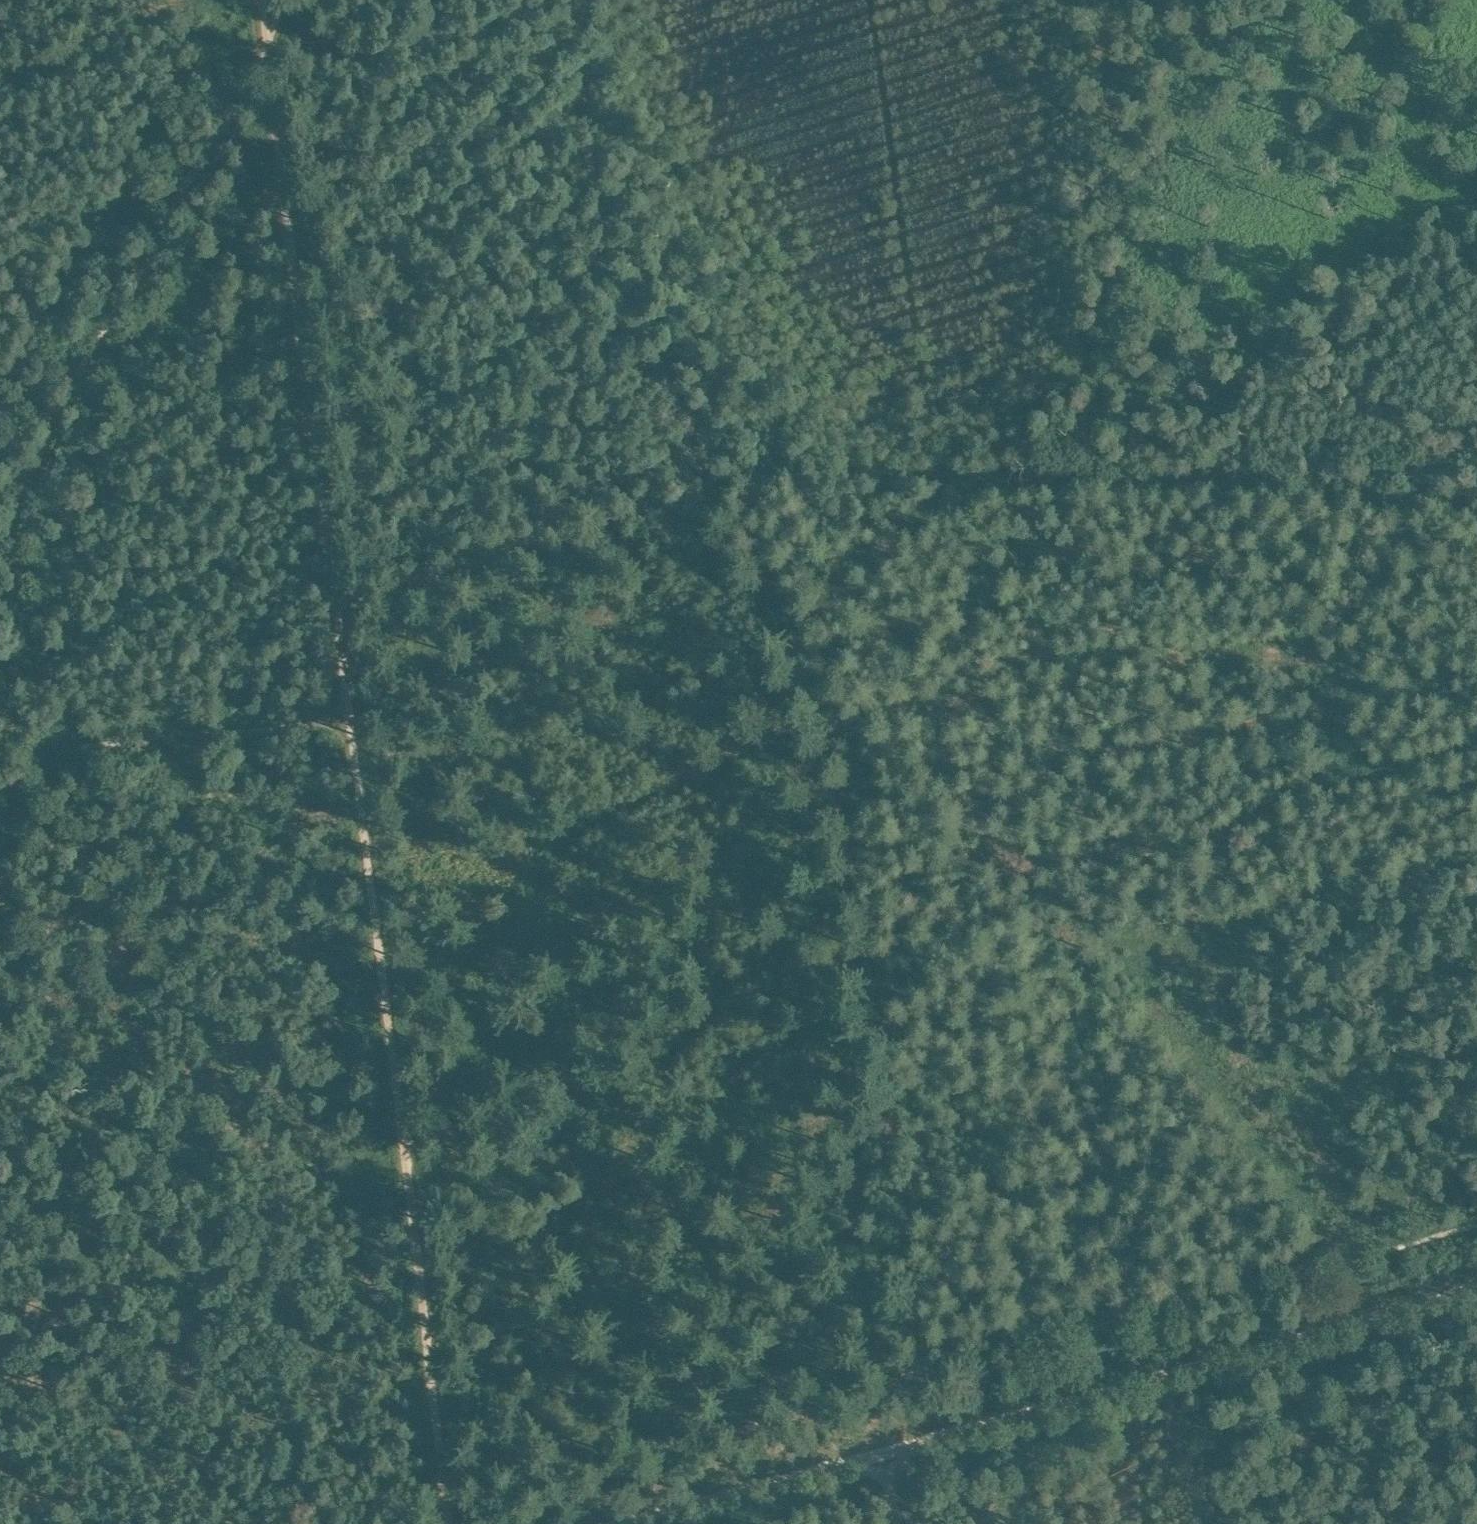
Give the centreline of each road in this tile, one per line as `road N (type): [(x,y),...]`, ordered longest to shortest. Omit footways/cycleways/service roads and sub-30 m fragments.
road 1 (track): [(1476,1276),(859,1436),(566,1523)]
road 2 (track): [(431,1523),(350,707)]
road 3 (track): [(340,604),(279,0)]

